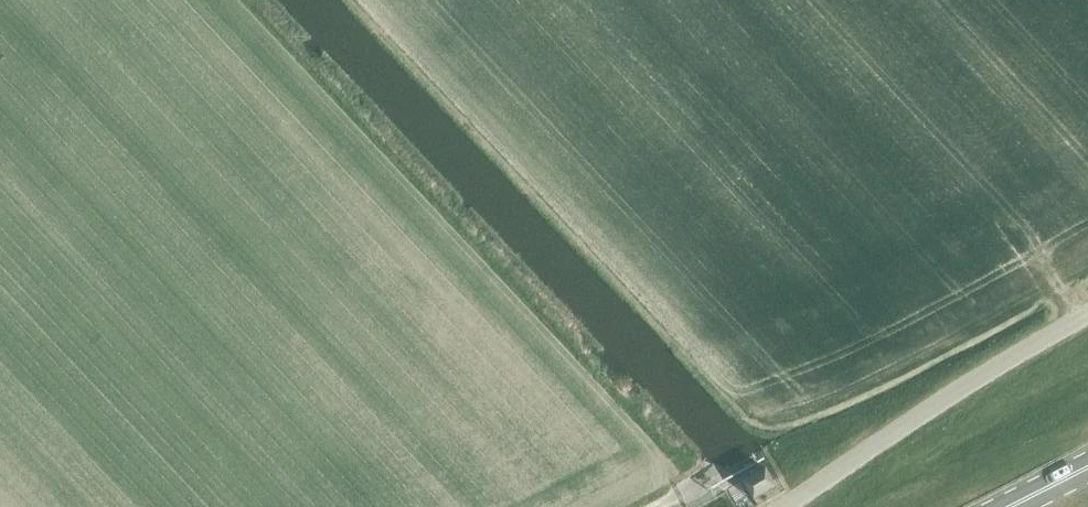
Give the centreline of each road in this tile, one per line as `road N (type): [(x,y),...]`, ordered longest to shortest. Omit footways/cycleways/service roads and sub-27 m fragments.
road 1 (unclassified): [(784,506),(1087,316)]

